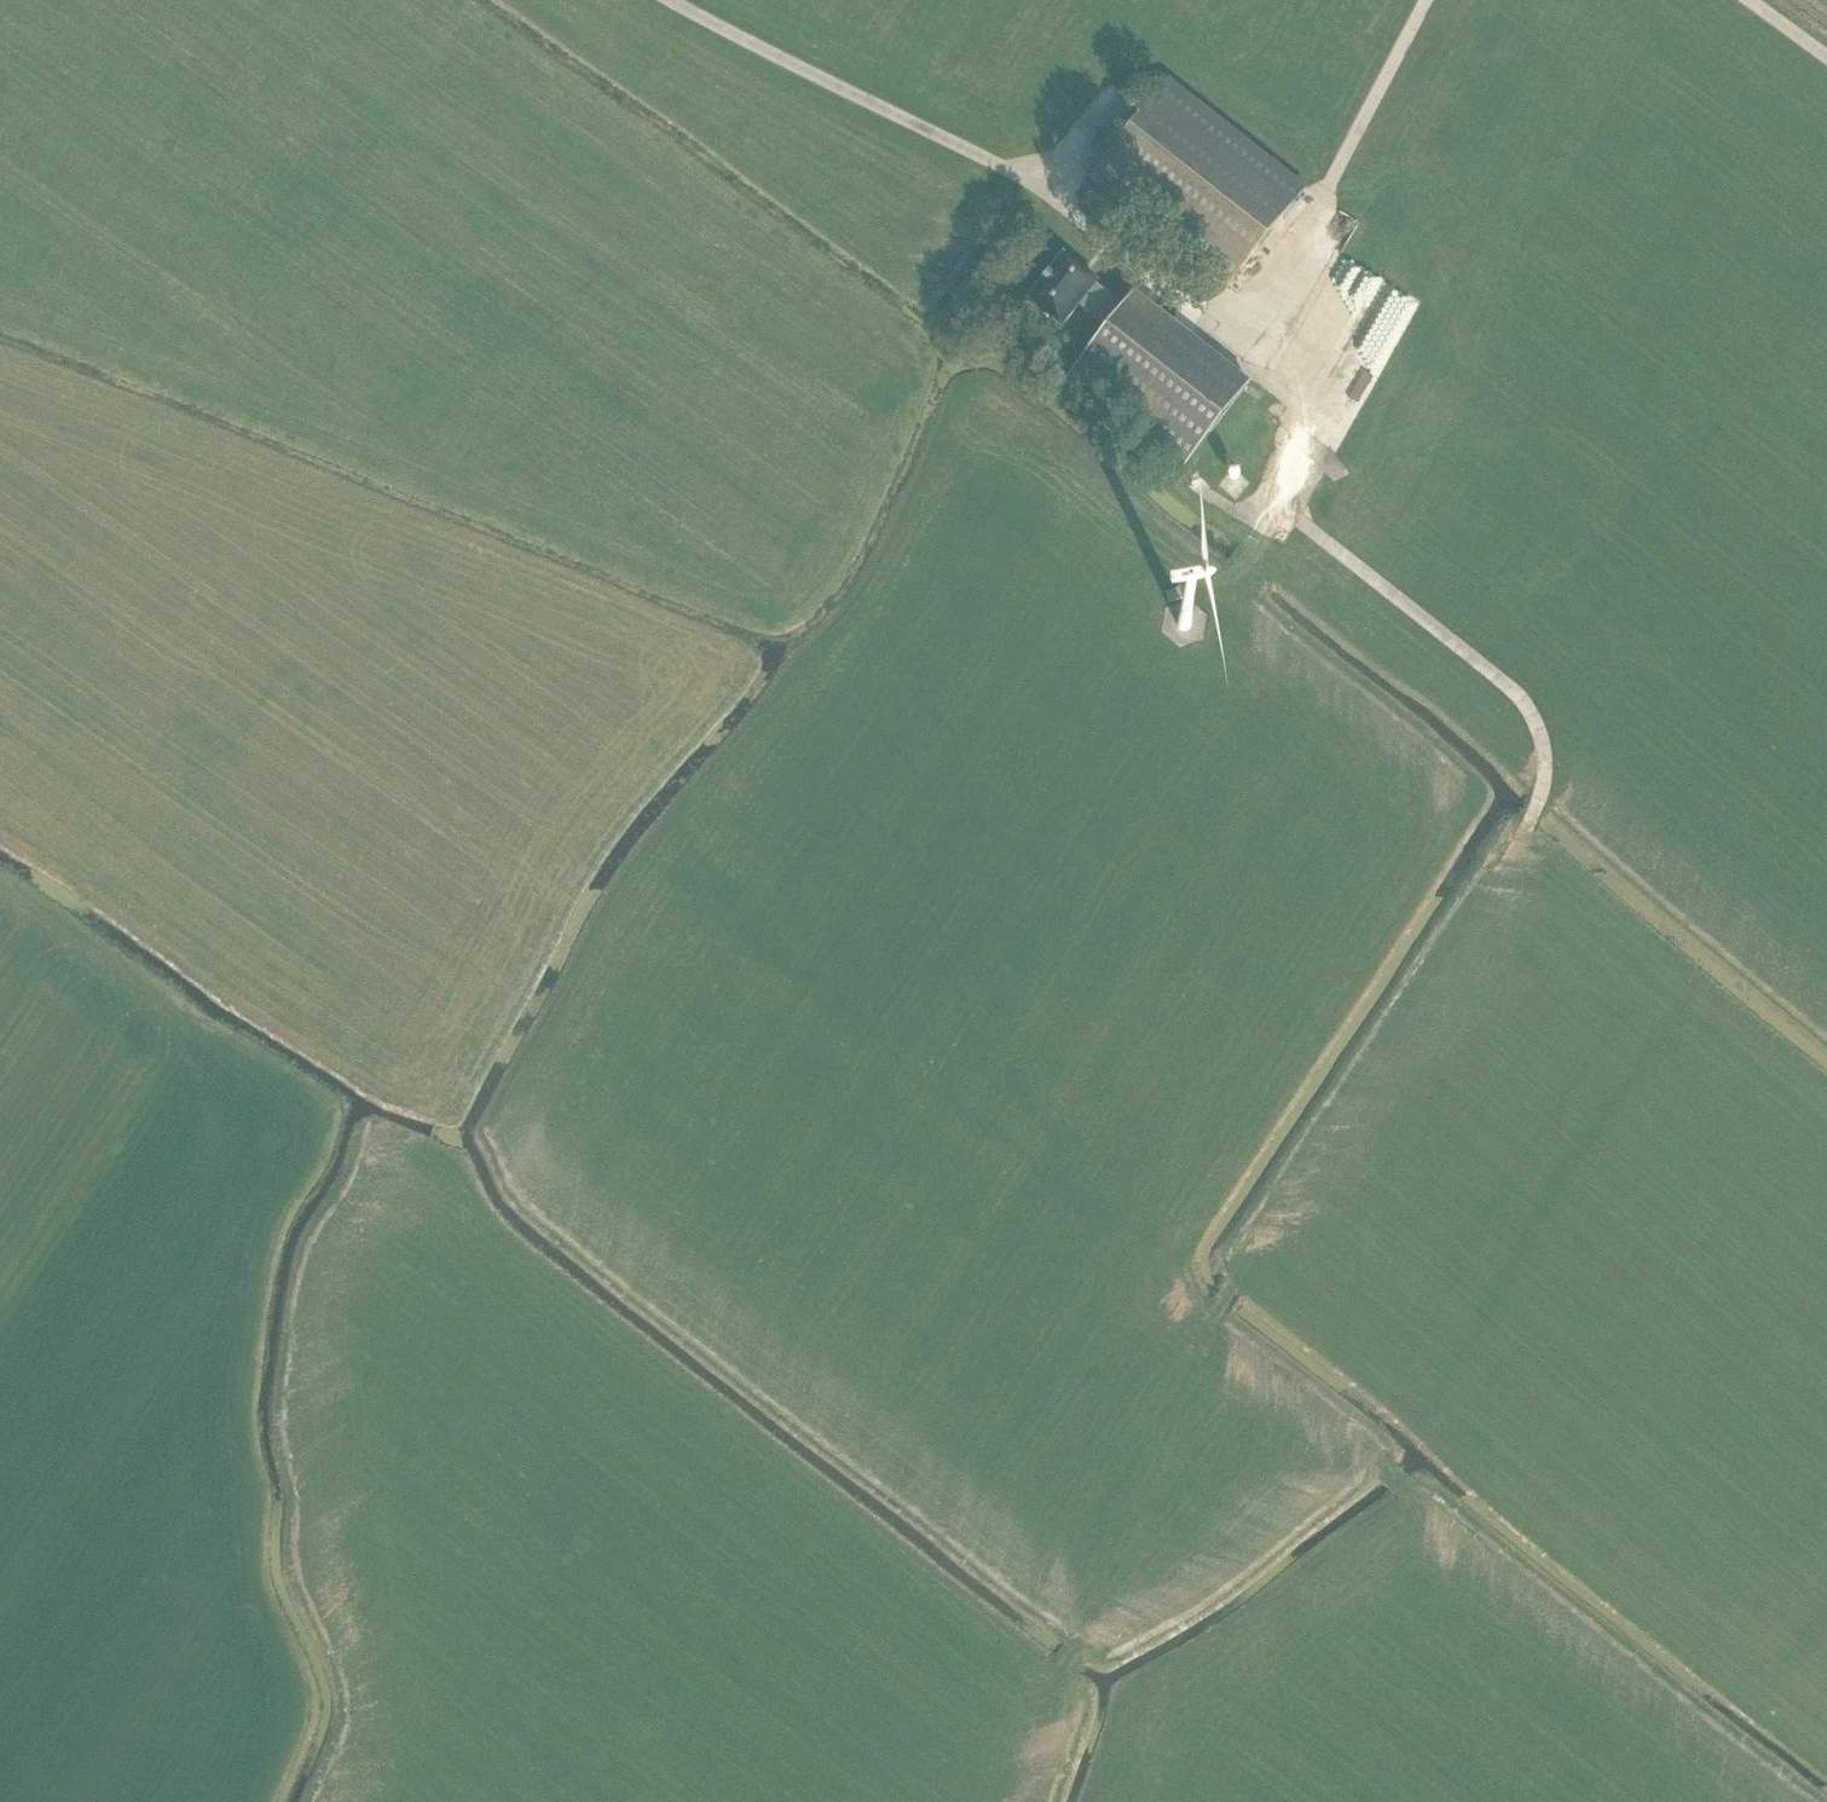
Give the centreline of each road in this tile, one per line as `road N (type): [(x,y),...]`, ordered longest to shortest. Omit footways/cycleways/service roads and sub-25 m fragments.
road 1 (track): [(1243,347),(1427,0)]

